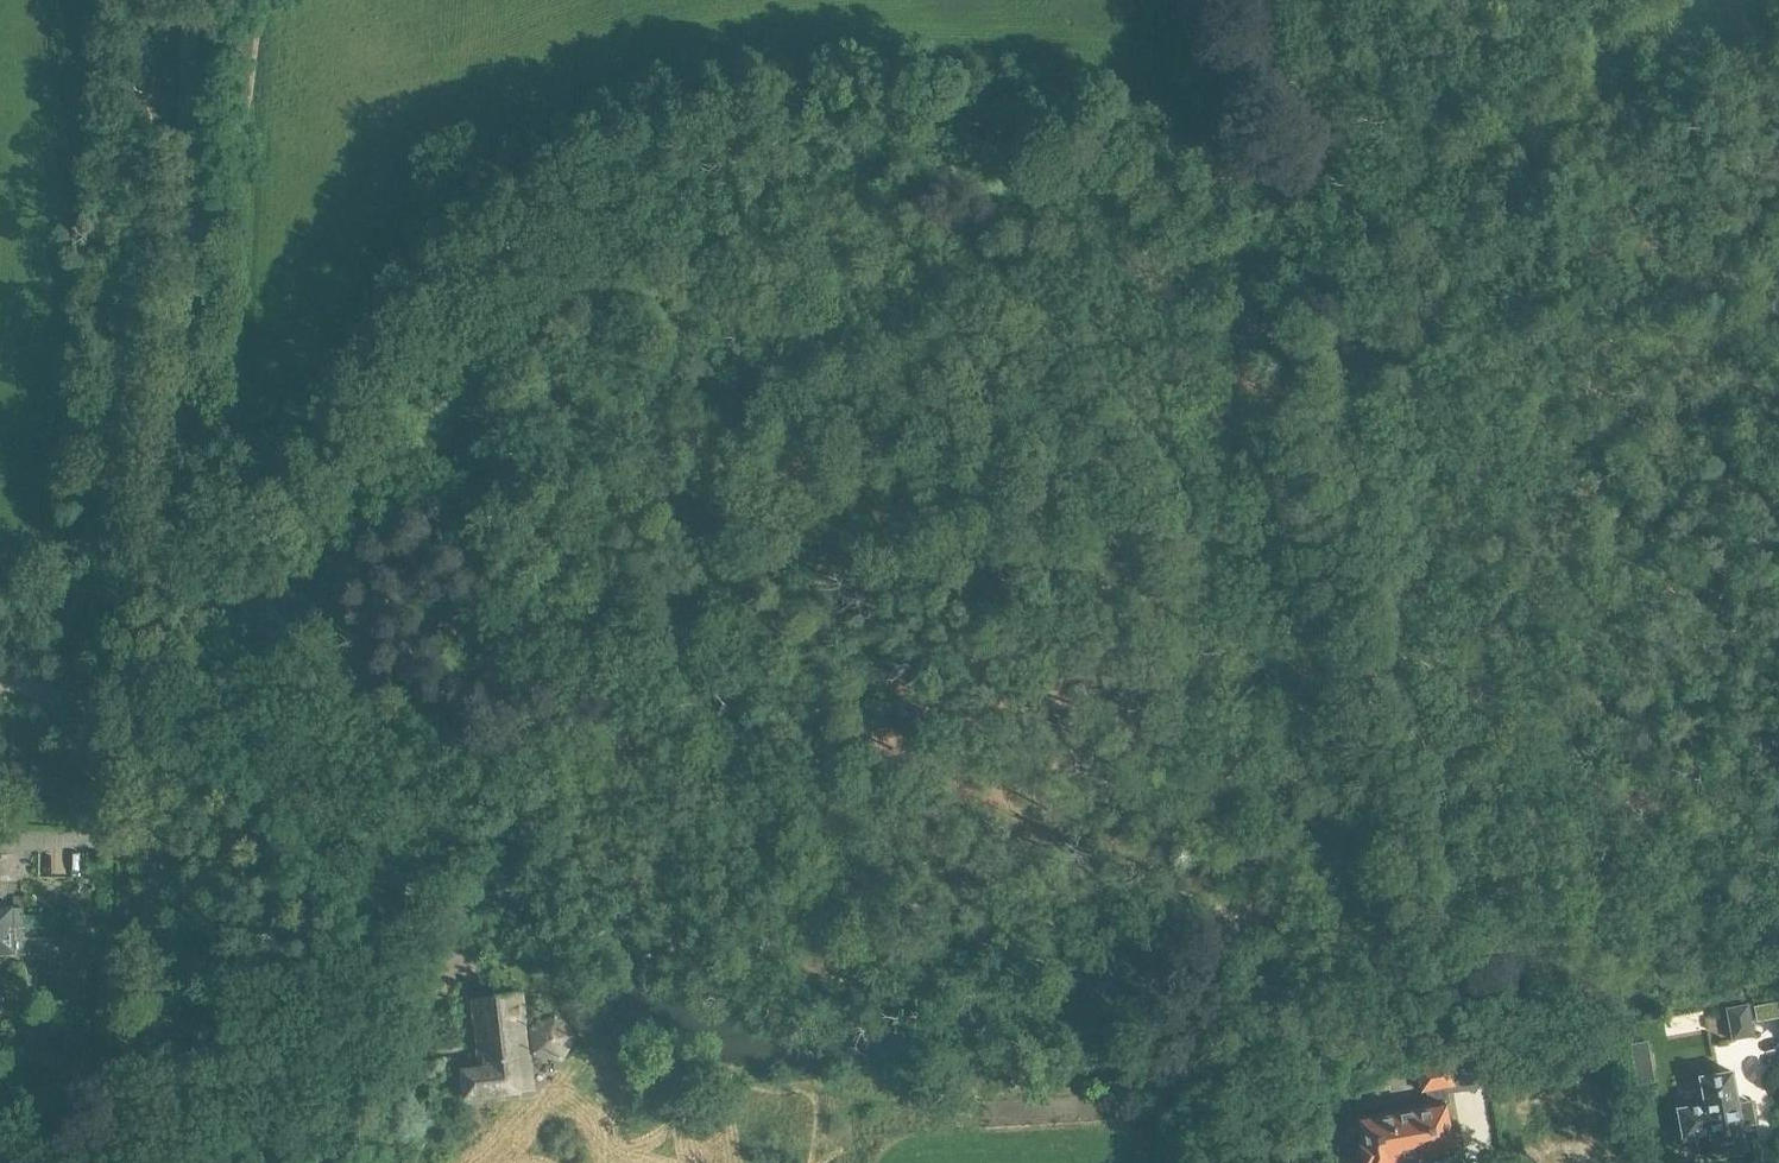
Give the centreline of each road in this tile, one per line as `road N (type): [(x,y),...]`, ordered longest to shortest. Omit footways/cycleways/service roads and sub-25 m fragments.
road 1 (unclassified): [(154,624),(191,0)]
road 2 (residential): [(159,1162),(154,624)]

